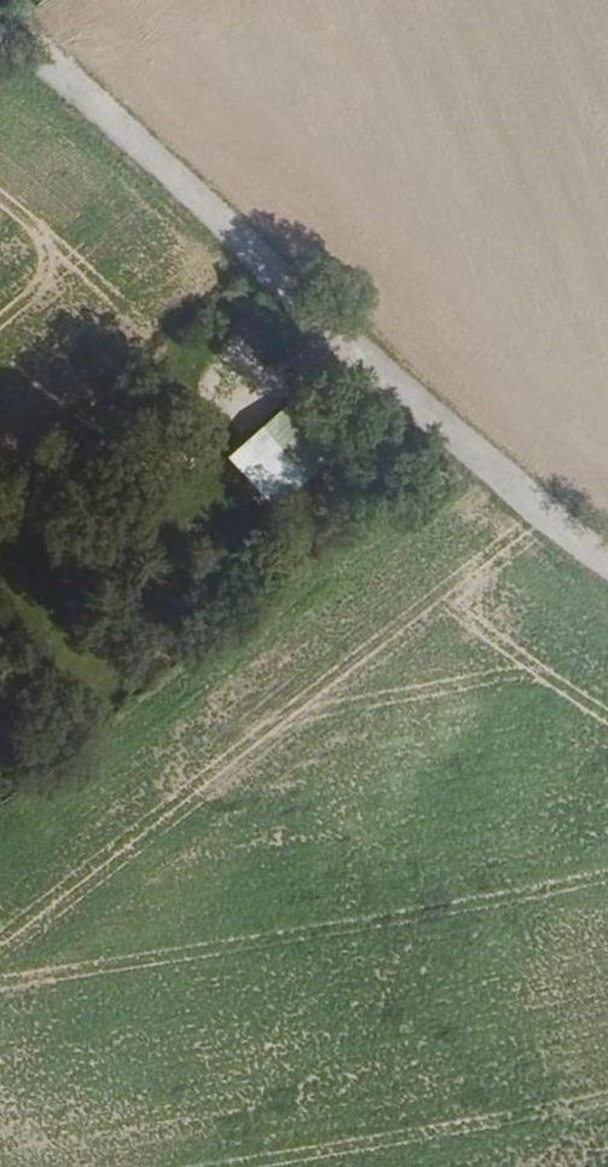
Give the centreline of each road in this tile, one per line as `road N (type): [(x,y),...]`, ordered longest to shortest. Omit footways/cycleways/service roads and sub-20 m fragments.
road 1 (track): [(0,54),(152,149),(273,286),(481,468),(607,558)]

